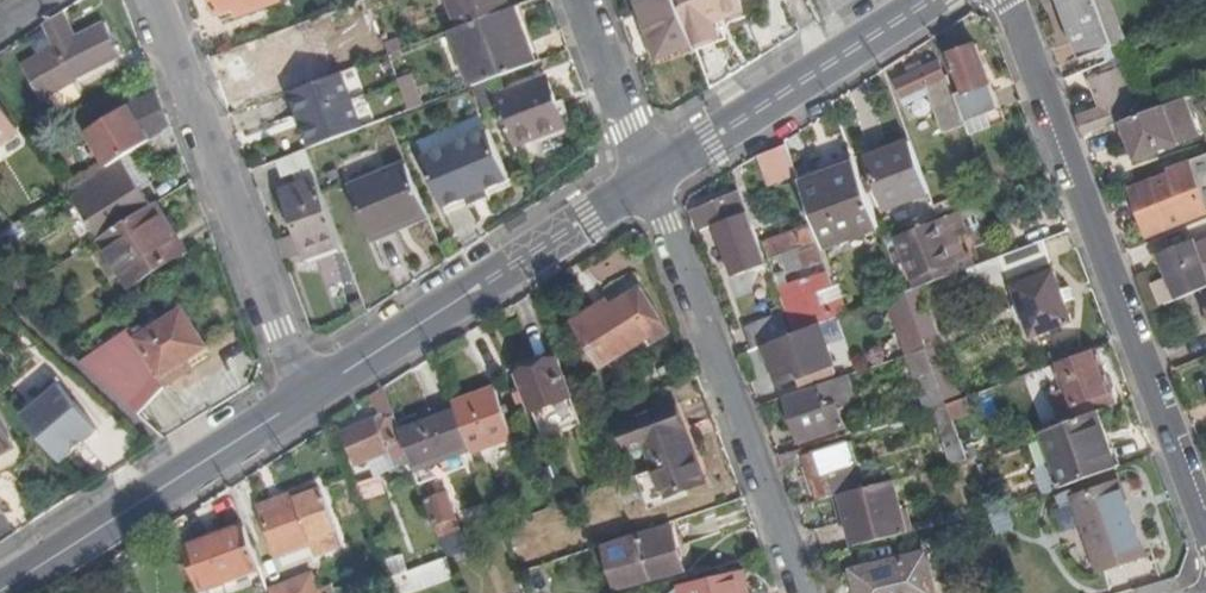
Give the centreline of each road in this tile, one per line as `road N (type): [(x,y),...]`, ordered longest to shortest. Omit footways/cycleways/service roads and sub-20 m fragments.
road 1 (residential): [(1009,0),(1205,529)]
road 2 (residential): [(805,592),(651,182)]
road 3 (residential): [(303,398),(152,0)]
road 4 (secondary): [(303,398),(651,182)]
road 5 (secondary): [(0,589),(303,398)]
road 6 (secondary): [(651,182),(934,0)]
road 7 (residential): [(583,0),(651,182)]

